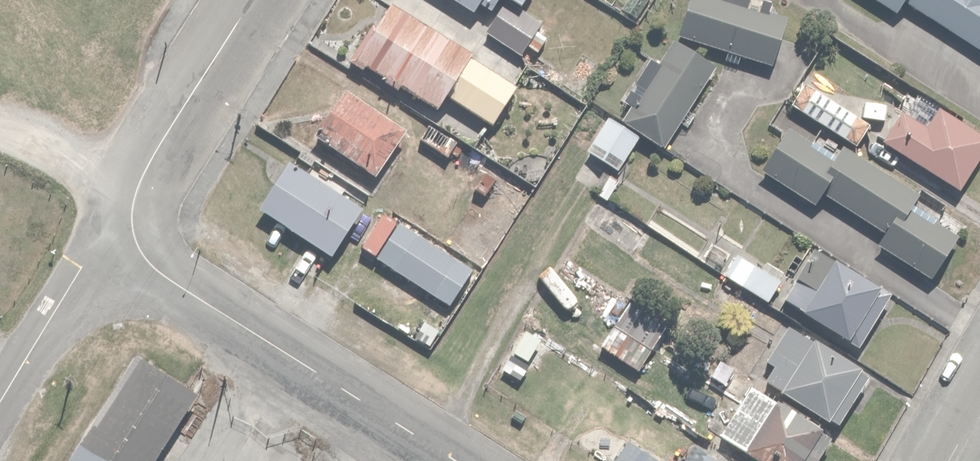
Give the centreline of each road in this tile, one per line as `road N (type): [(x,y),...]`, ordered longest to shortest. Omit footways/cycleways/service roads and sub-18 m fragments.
road 1 (unclassified): [(131,208),(135,237),(158,271),(459,460)]
road 2 (residential): [(131,208),(135,172),(247,0)]
road 3 (unclassified): [(0,402),(84,264),(131,208)]

